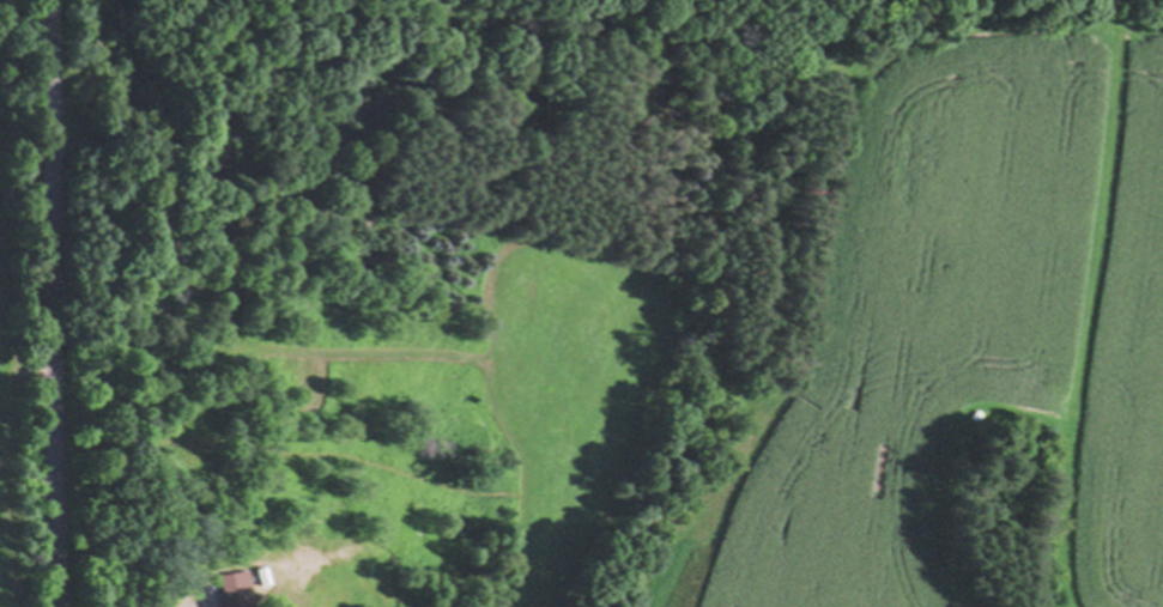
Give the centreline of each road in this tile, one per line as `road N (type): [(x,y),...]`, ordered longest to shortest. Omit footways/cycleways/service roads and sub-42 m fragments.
road 1 (residential): [(50,606),(43,0)]

